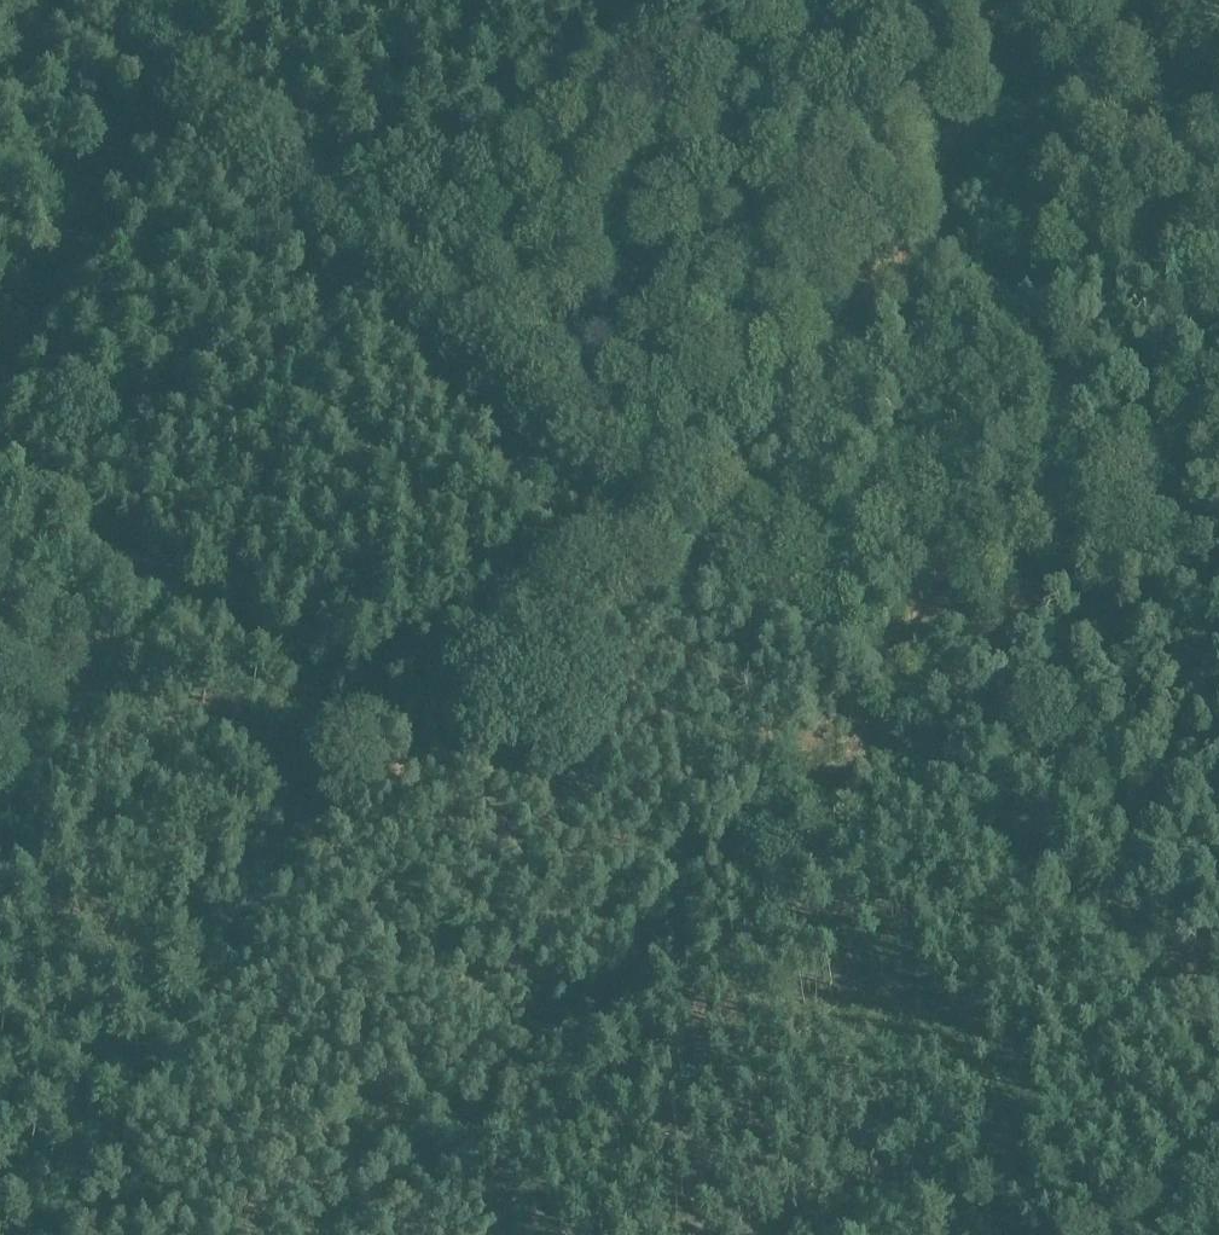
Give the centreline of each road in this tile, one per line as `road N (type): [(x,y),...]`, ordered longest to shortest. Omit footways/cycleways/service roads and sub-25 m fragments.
road 1 (track): [(1218,423),(1155,503),(1161,531),(1218,551)]

